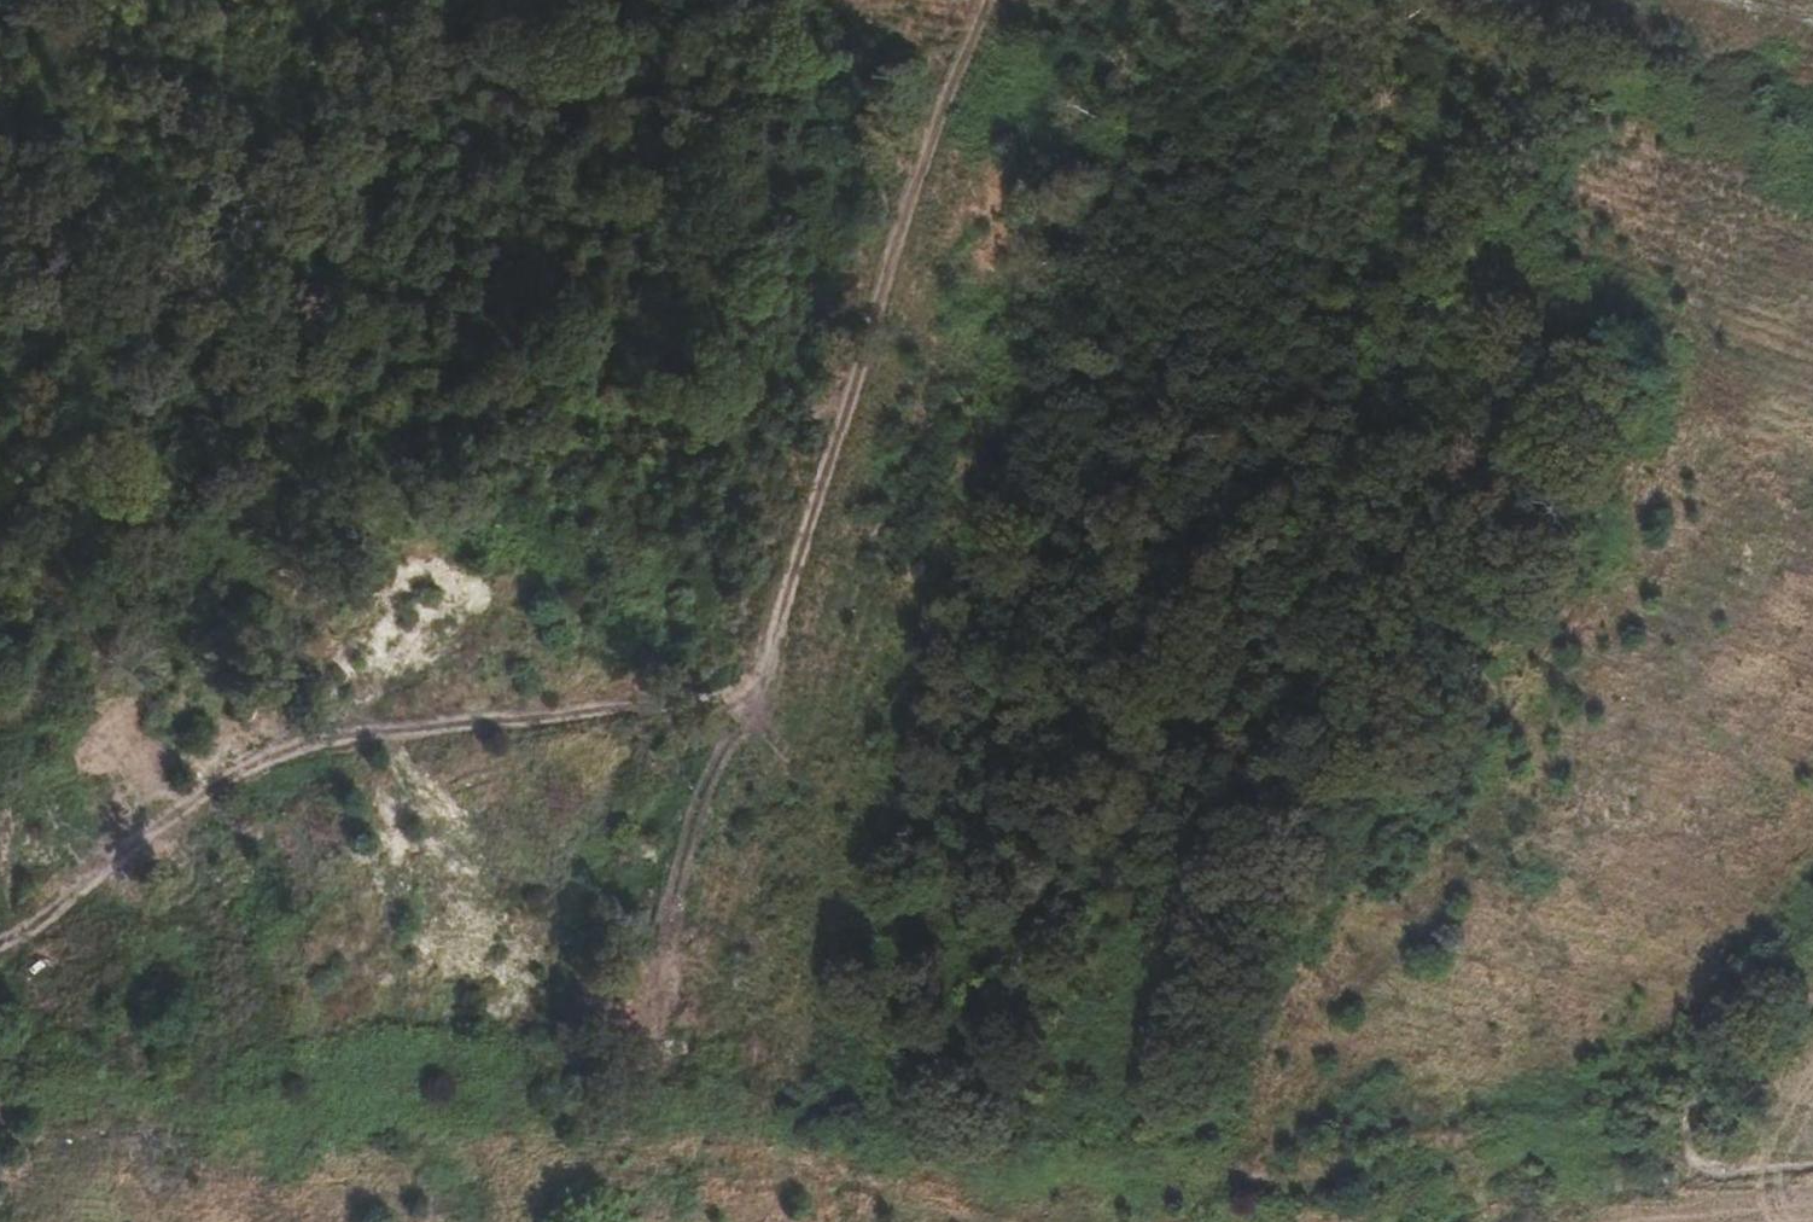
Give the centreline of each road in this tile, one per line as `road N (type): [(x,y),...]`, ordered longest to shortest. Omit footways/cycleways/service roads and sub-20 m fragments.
road 1 (unclassified): [(0,947),(213,785),(353,739),(749,702),(989,0)]
road 2 (track): [(1565,1221),(1701,1107)]
road 3 (track): [(1812,1169),(1705,1166),(1686,1139),(1701,1107)]
road 4 (track): [(1701,1107),(1812,1001)]

